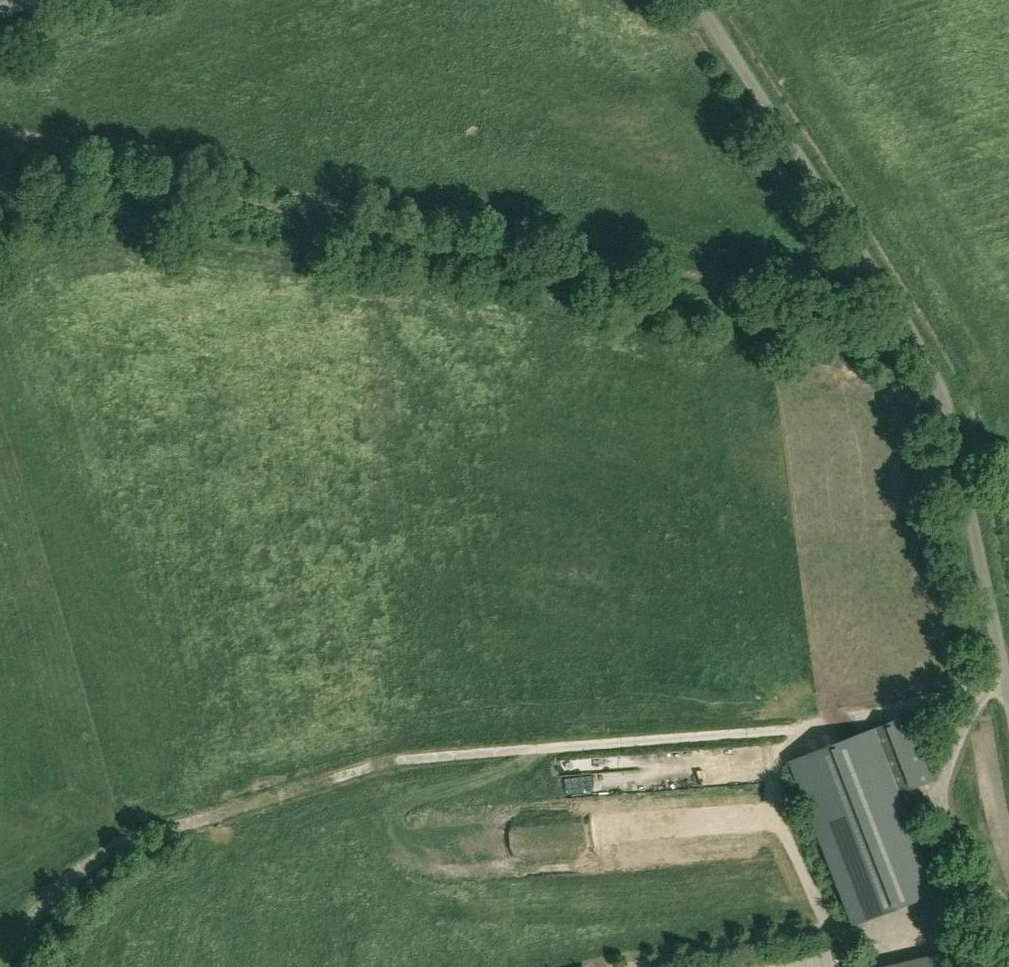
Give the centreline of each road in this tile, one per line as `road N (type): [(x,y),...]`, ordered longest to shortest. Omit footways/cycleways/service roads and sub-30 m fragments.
road 1 (unclassified): [(1008,712),(946,422),(925,356),(691,0)]

